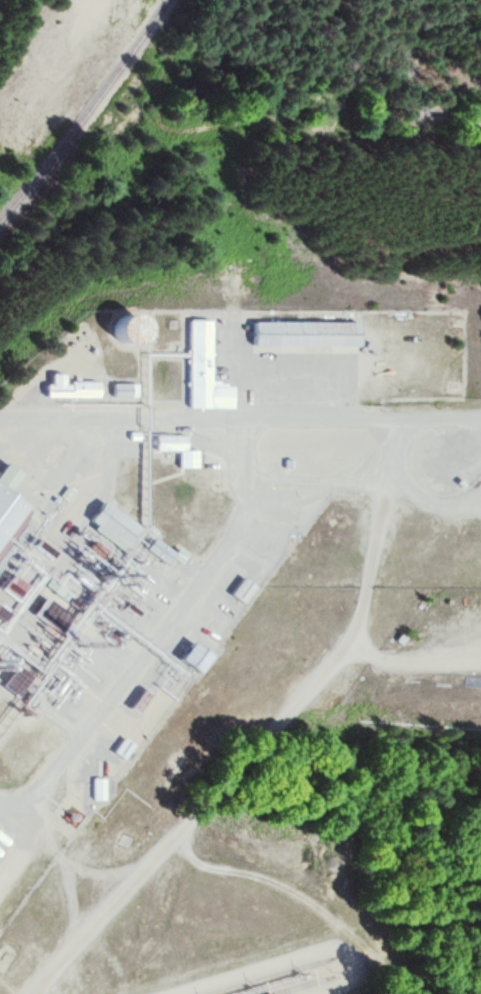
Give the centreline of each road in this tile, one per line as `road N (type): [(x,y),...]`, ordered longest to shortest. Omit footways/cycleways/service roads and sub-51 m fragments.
road 1 (residential): [(480,423),(88,416),(0,427)]

